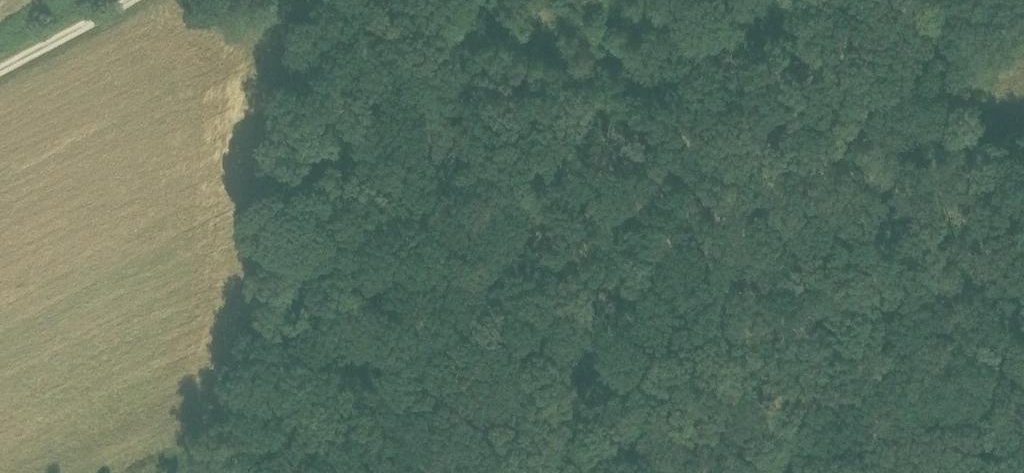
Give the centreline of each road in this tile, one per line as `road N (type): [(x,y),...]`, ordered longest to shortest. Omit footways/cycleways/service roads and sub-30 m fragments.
road 1 (track): [(0,69),(121,0)]

